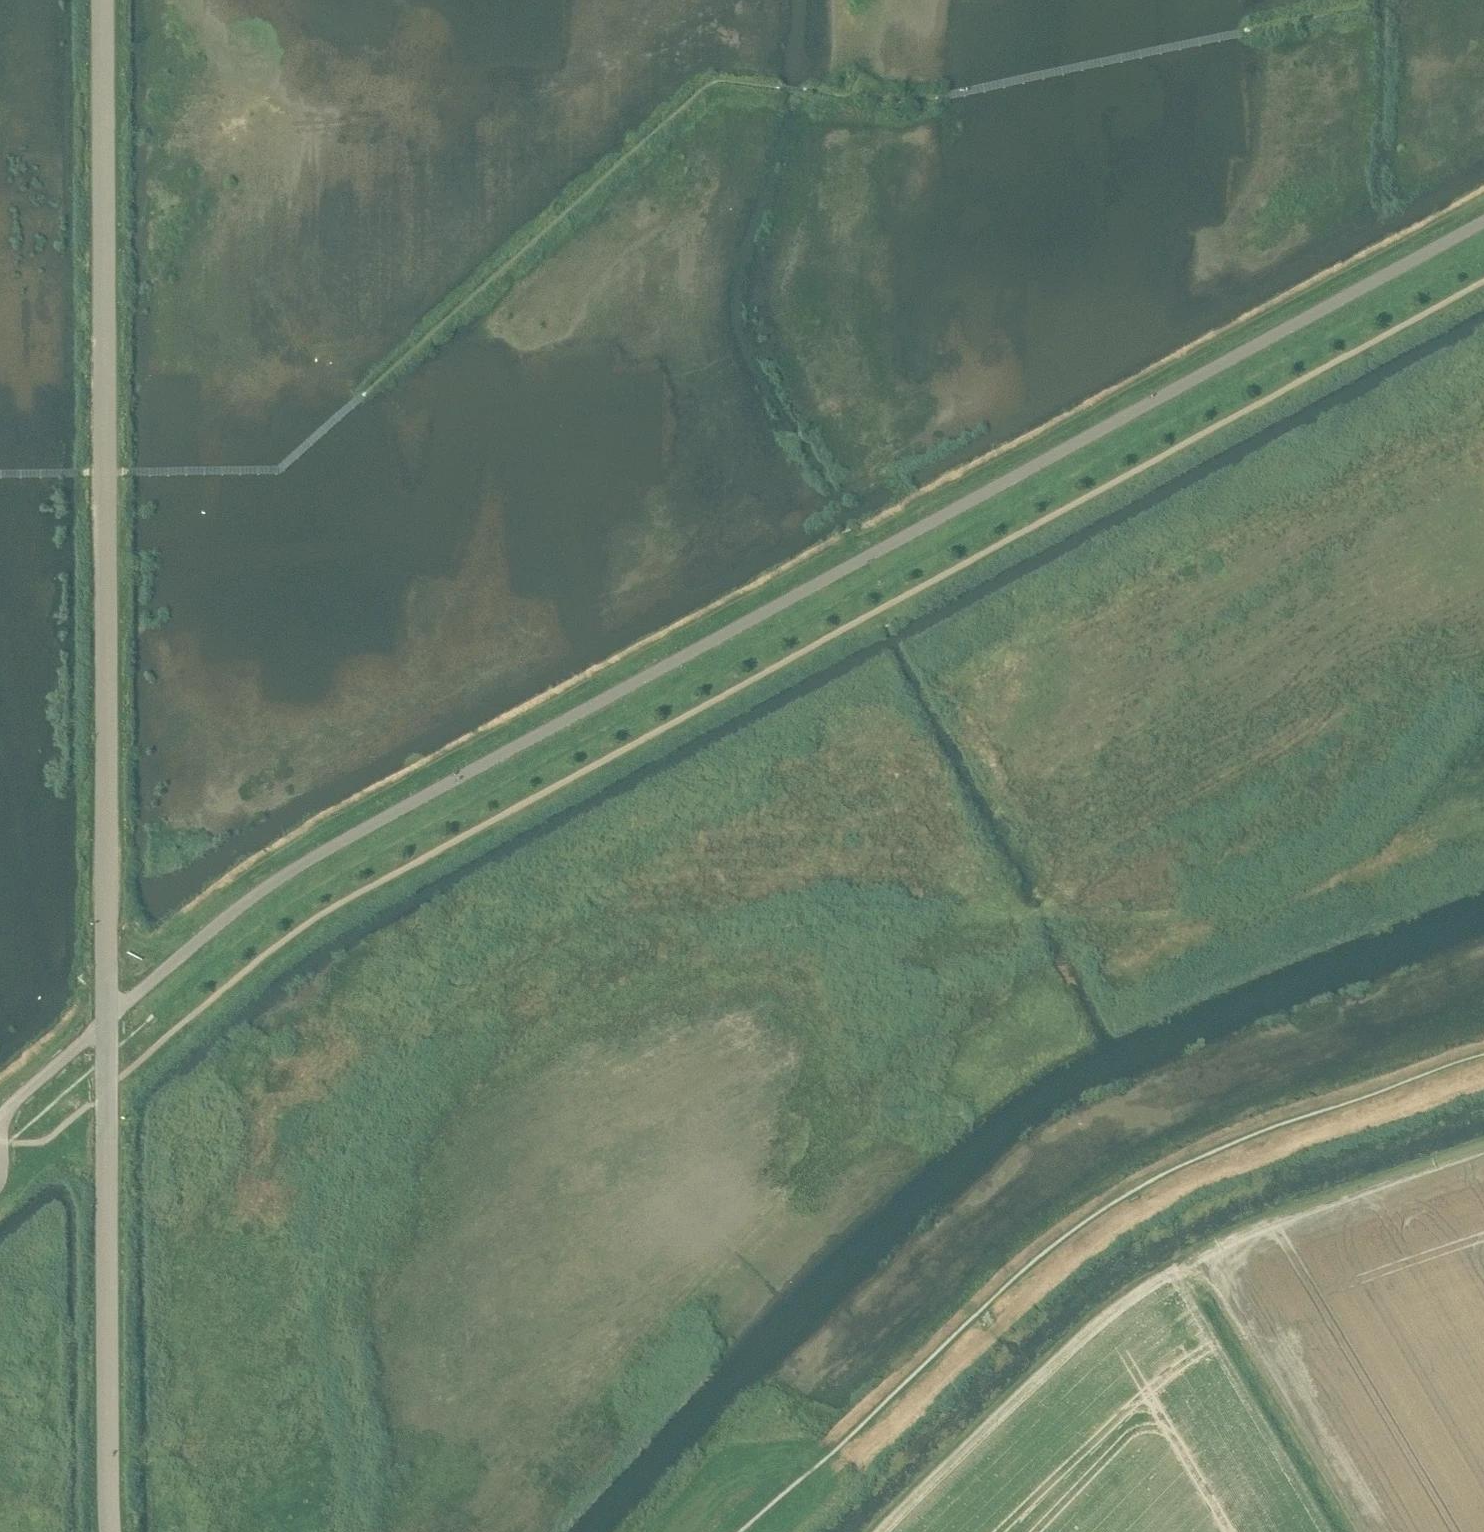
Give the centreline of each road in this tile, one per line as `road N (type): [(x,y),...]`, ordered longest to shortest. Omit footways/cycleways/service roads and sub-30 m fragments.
road 1 (unclassified): [(109,1531),(103,0)]

